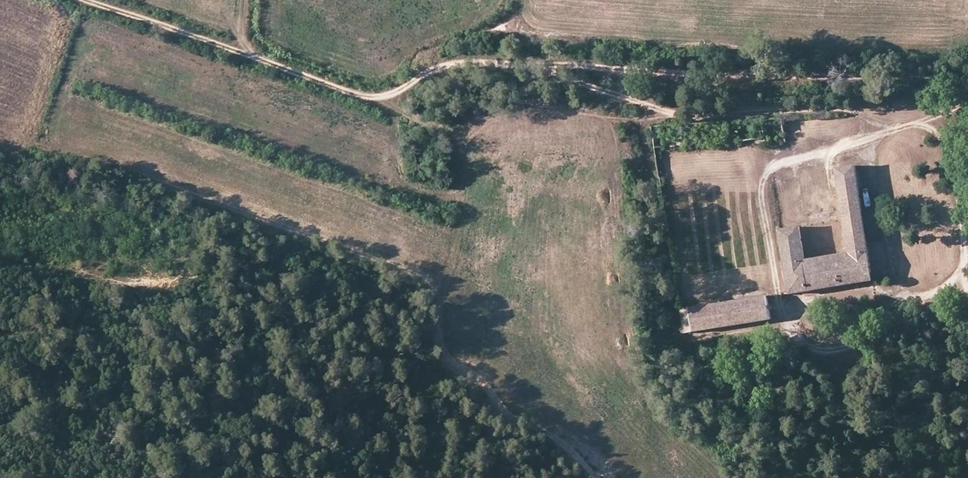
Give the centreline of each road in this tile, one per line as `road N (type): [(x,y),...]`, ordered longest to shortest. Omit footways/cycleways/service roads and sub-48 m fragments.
road 1 (track): [(83,0),(369,98),(404,92),(435,69),(527,65)]
road 2 (track): [(527,65),(737,78),(967,74)]
road 3 (track): [(900,132),(863,113),(816,108),(671,112),(527,65)]

